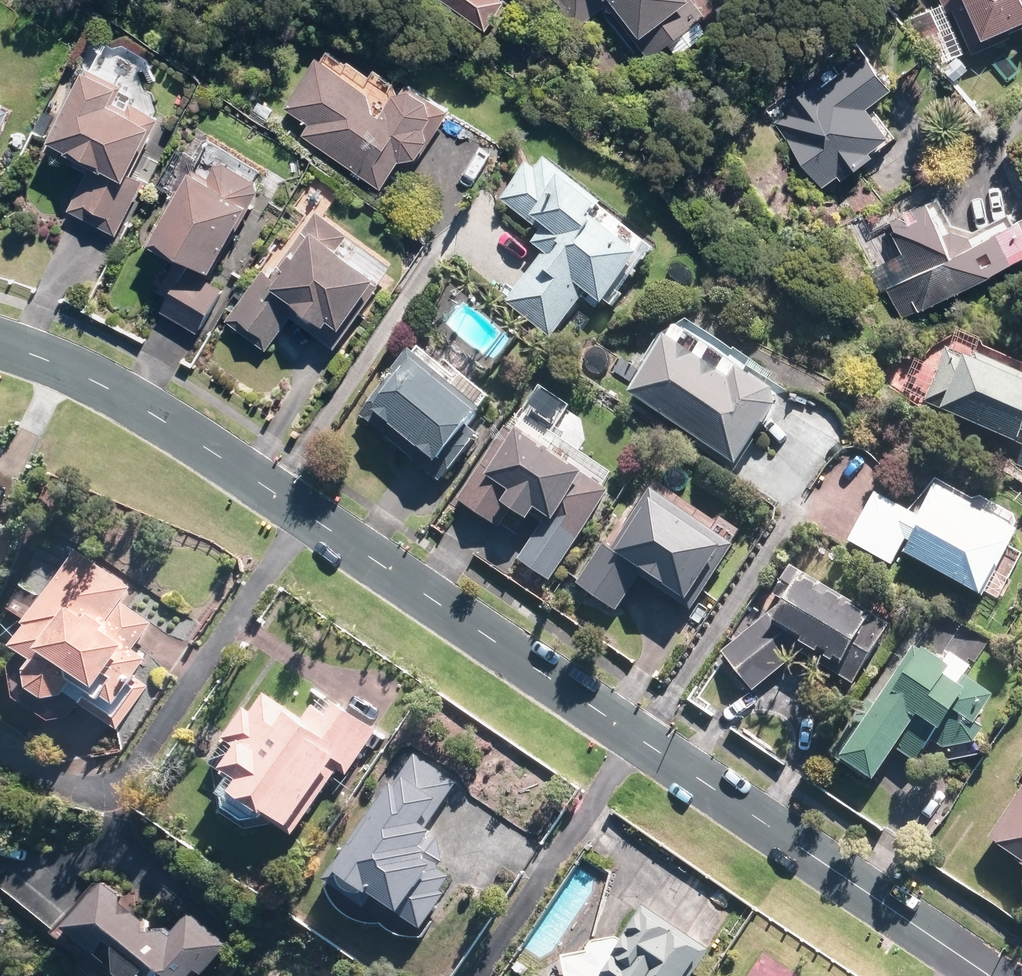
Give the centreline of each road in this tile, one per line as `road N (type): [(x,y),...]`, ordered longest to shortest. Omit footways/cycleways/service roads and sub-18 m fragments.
road 1 (unclassified): [(996,975),(103,380),(0,333)]

